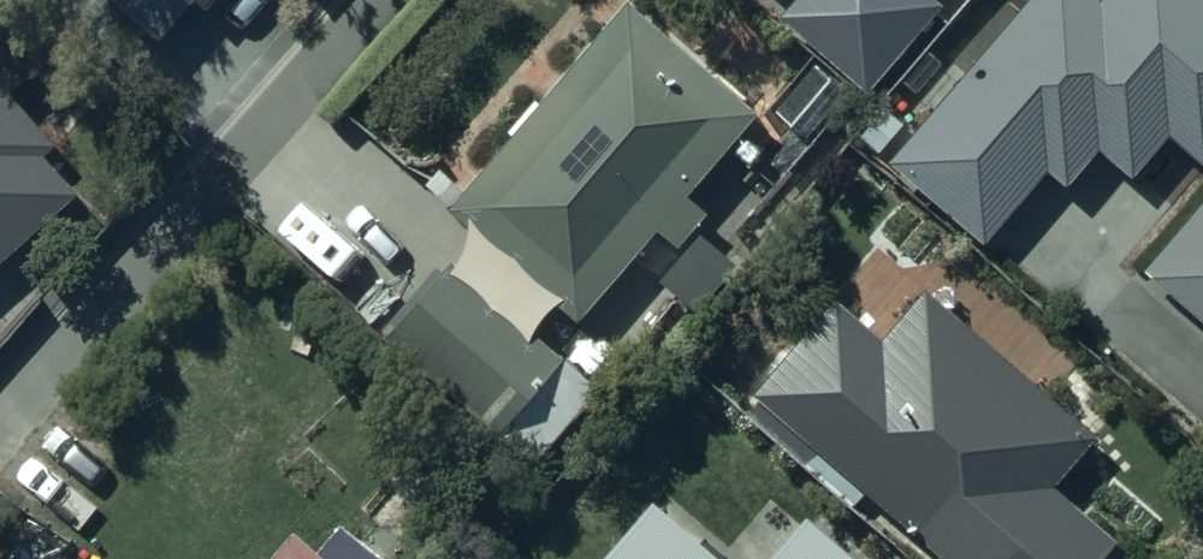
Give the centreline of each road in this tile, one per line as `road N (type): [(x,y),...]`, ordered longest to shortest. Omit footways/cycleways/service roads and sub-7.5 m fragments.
road 1 (residential): [(0,439),(378,0)]

